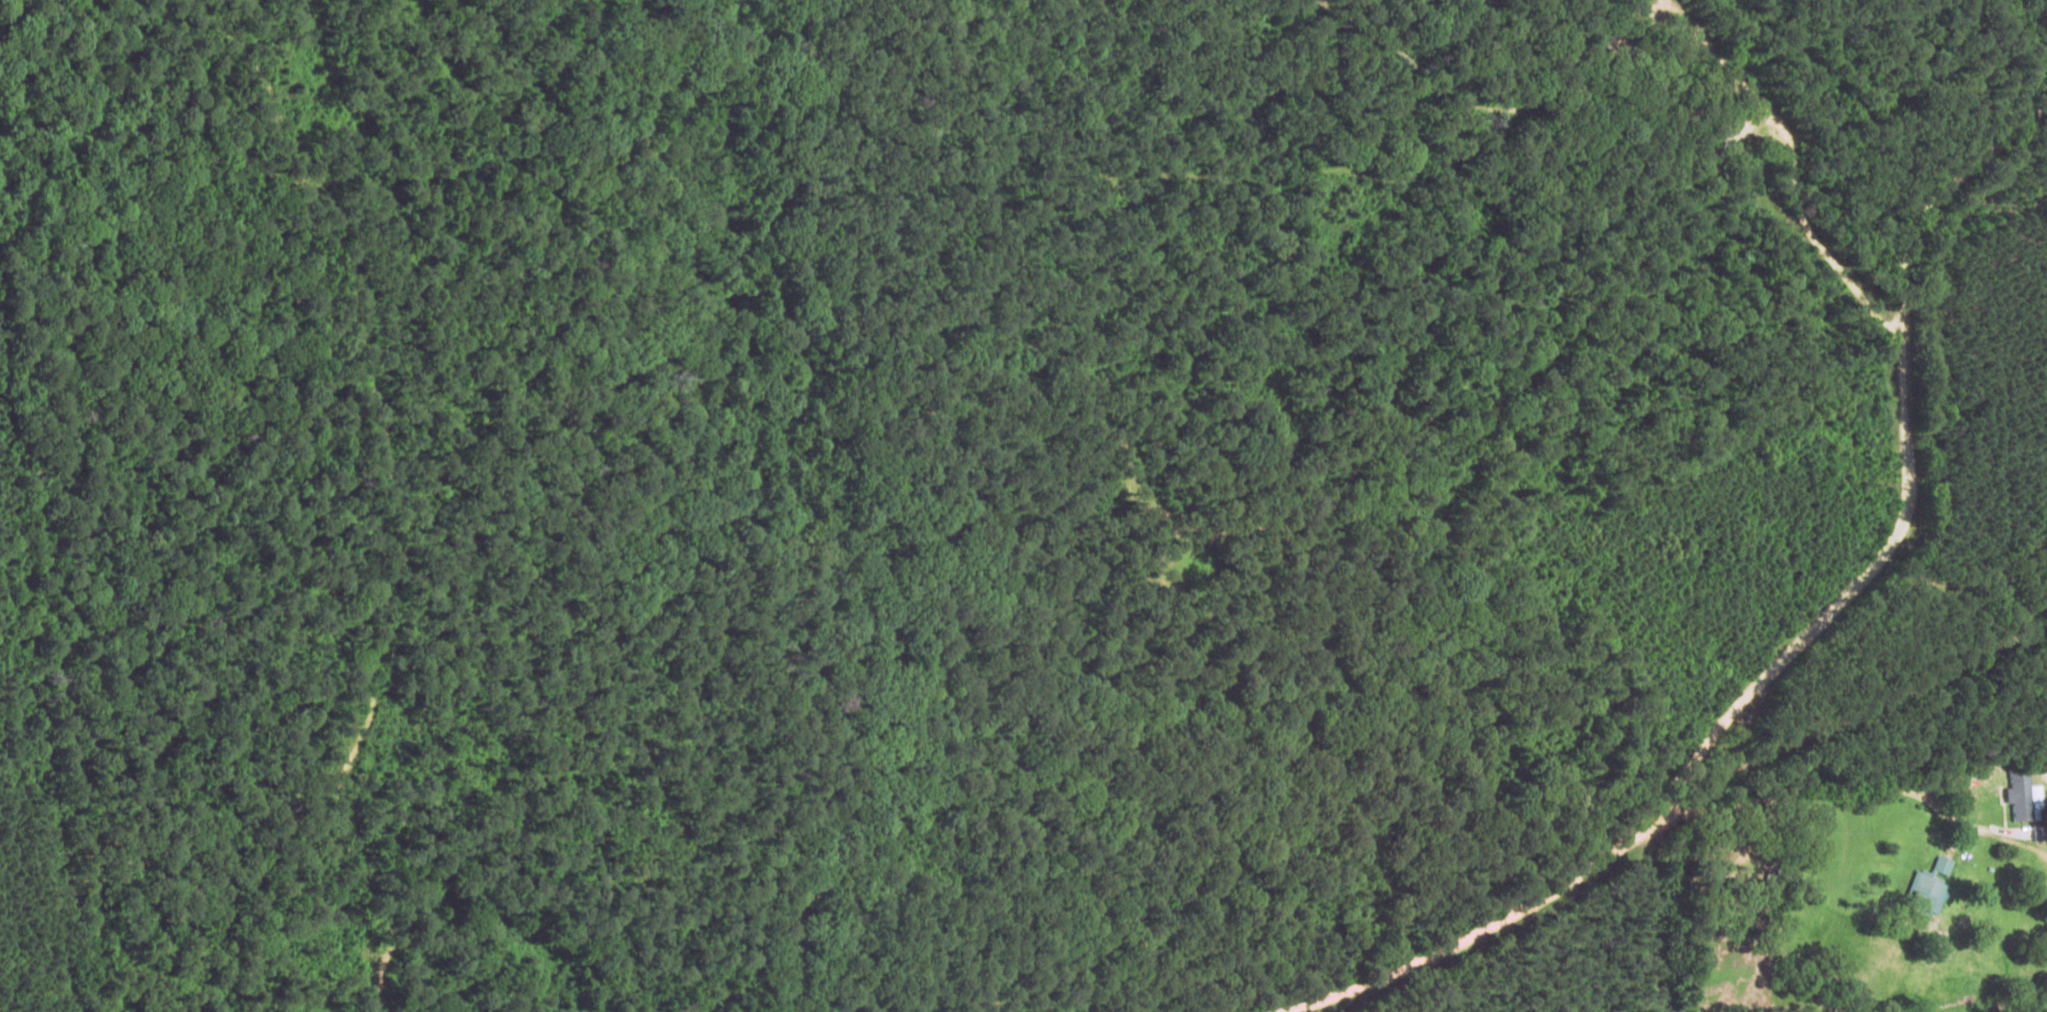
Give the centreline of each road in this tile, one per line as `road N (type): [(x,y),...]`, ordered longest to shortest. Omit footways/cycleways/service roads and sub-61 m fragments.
road 1 (residential): [(1327,1011),(1511,940),(1691,800),(1895,584),(1925,504),(1955,213),(2046,134)]

